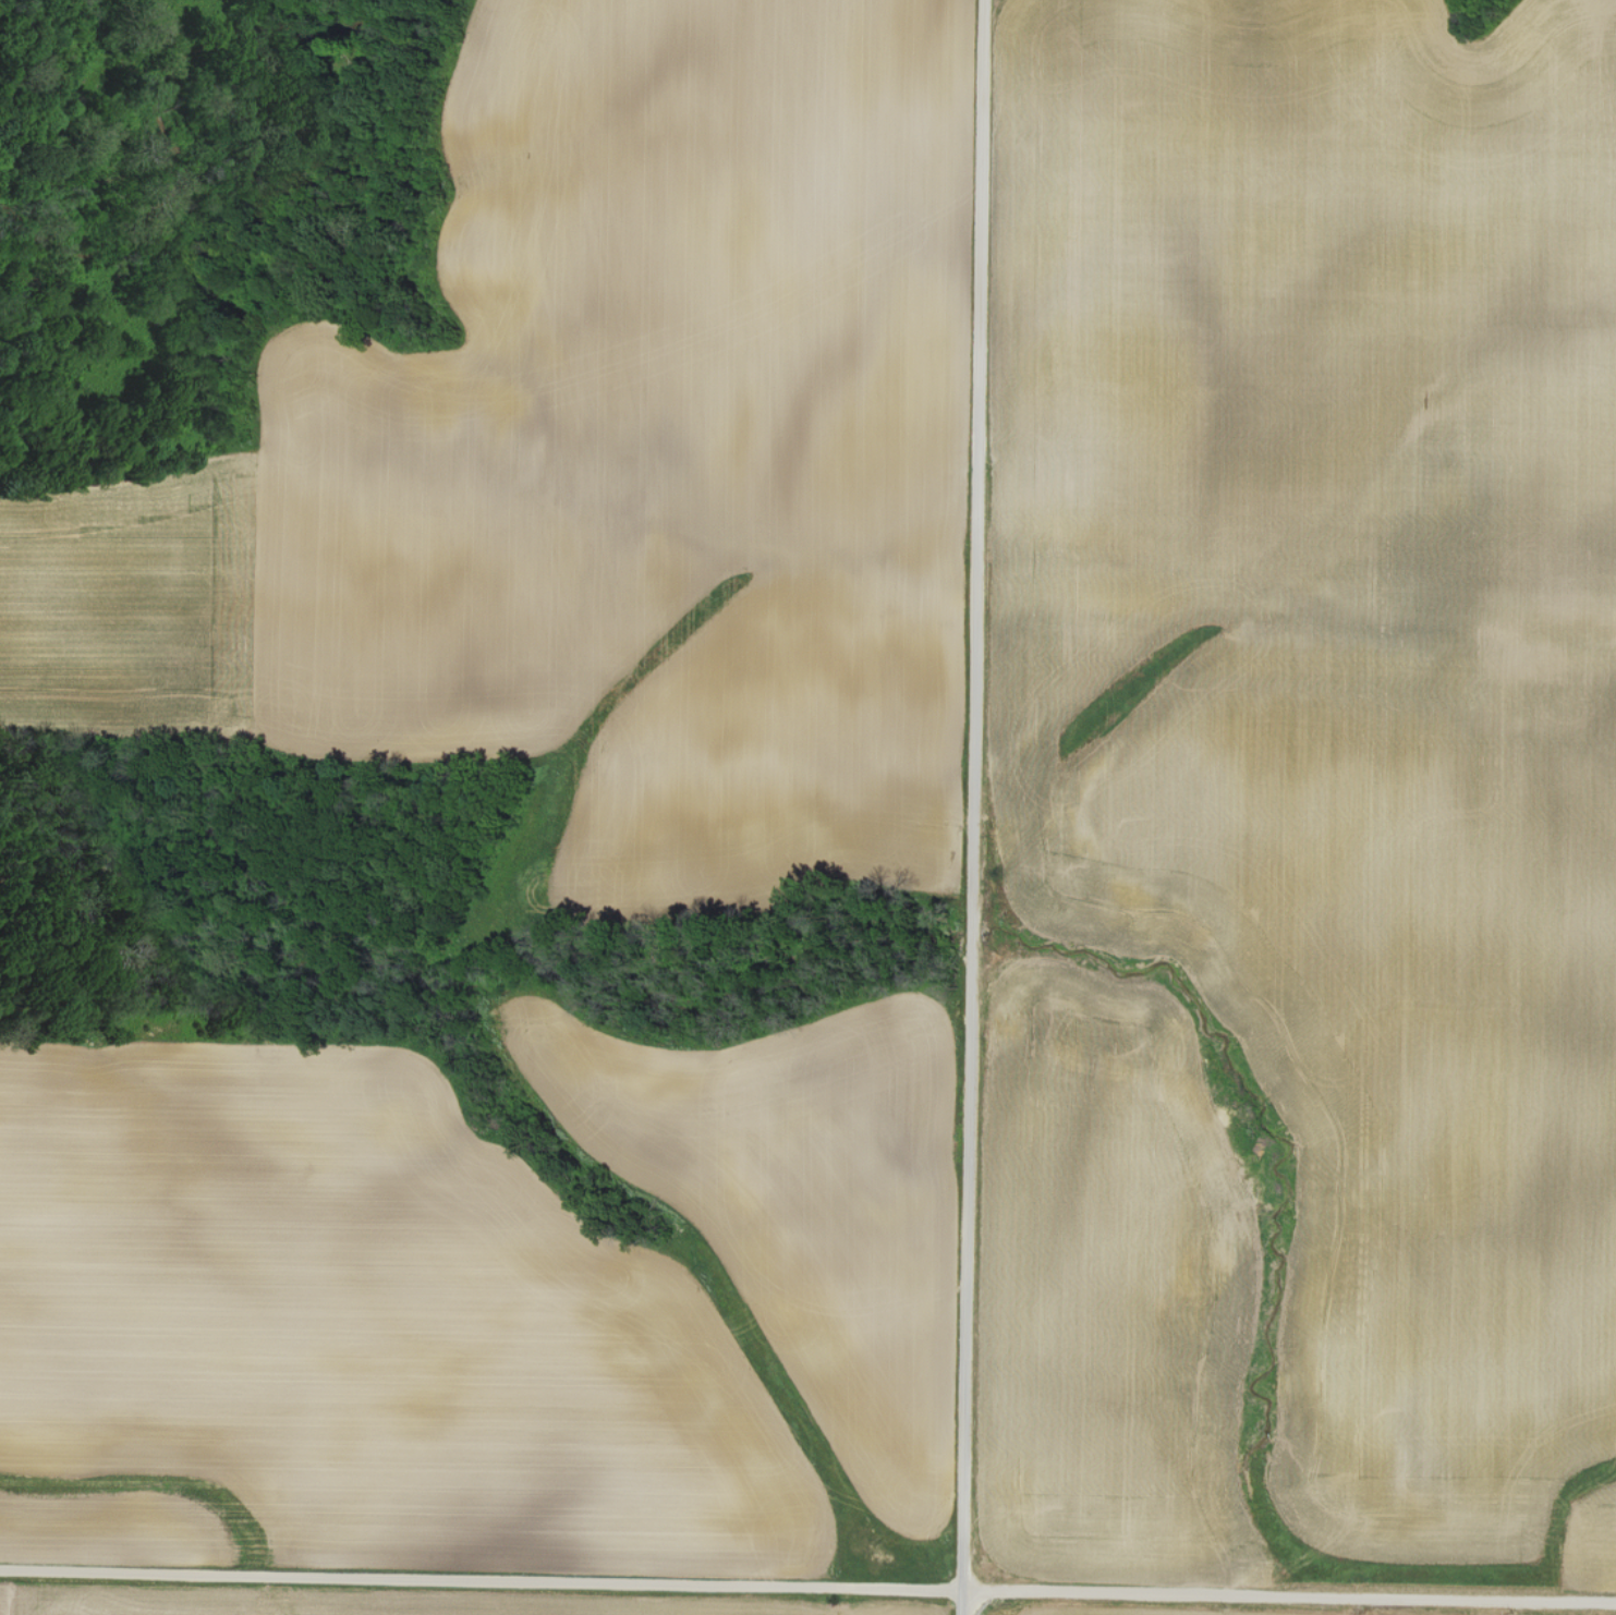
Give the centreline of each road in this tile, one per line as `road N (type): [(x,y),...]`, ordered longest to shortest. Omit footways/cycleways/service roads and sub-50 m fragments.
road 1 (residential): [(1615,1605),(0,1573)]
road 2 (residential): [(964,1614),(992,0)]

